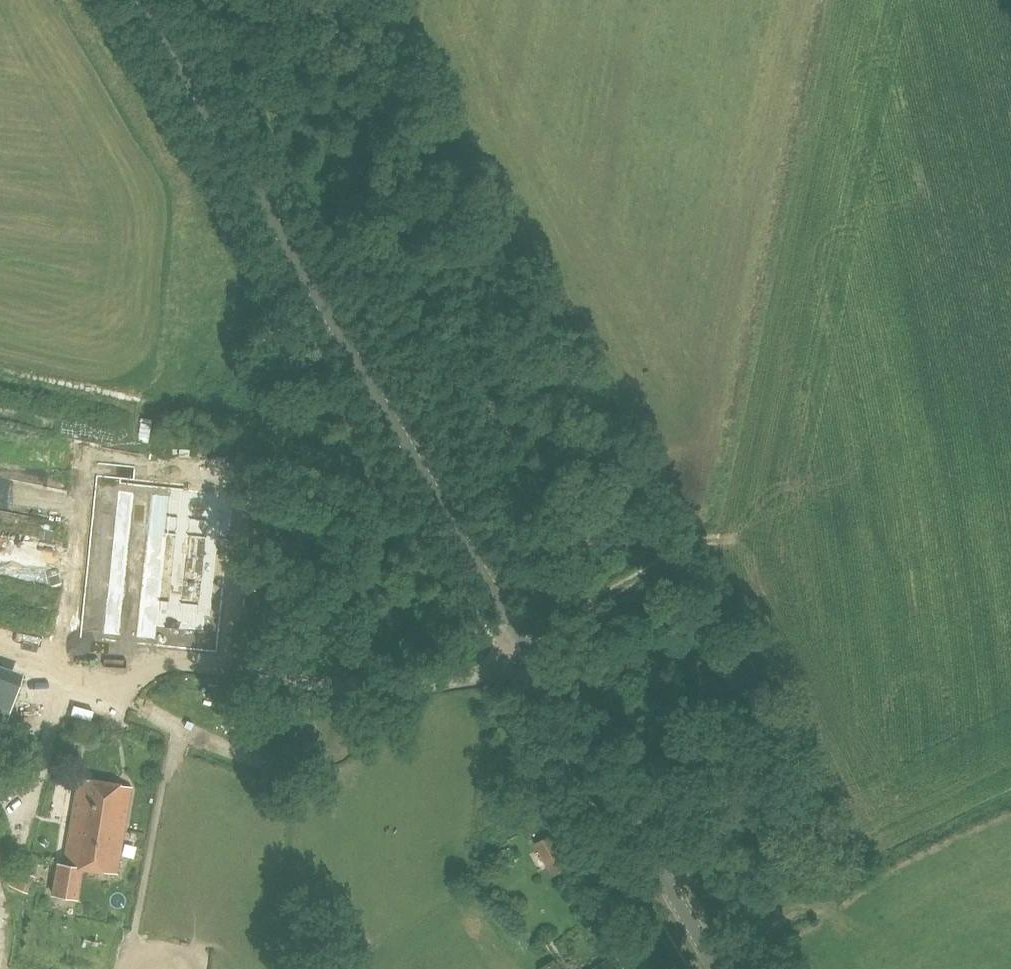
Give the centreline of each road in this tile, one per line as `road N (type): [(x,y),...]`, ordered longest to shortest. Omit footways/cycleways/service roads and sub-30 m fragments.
road 1 (unclassified): [(721,968),(152,0)]

